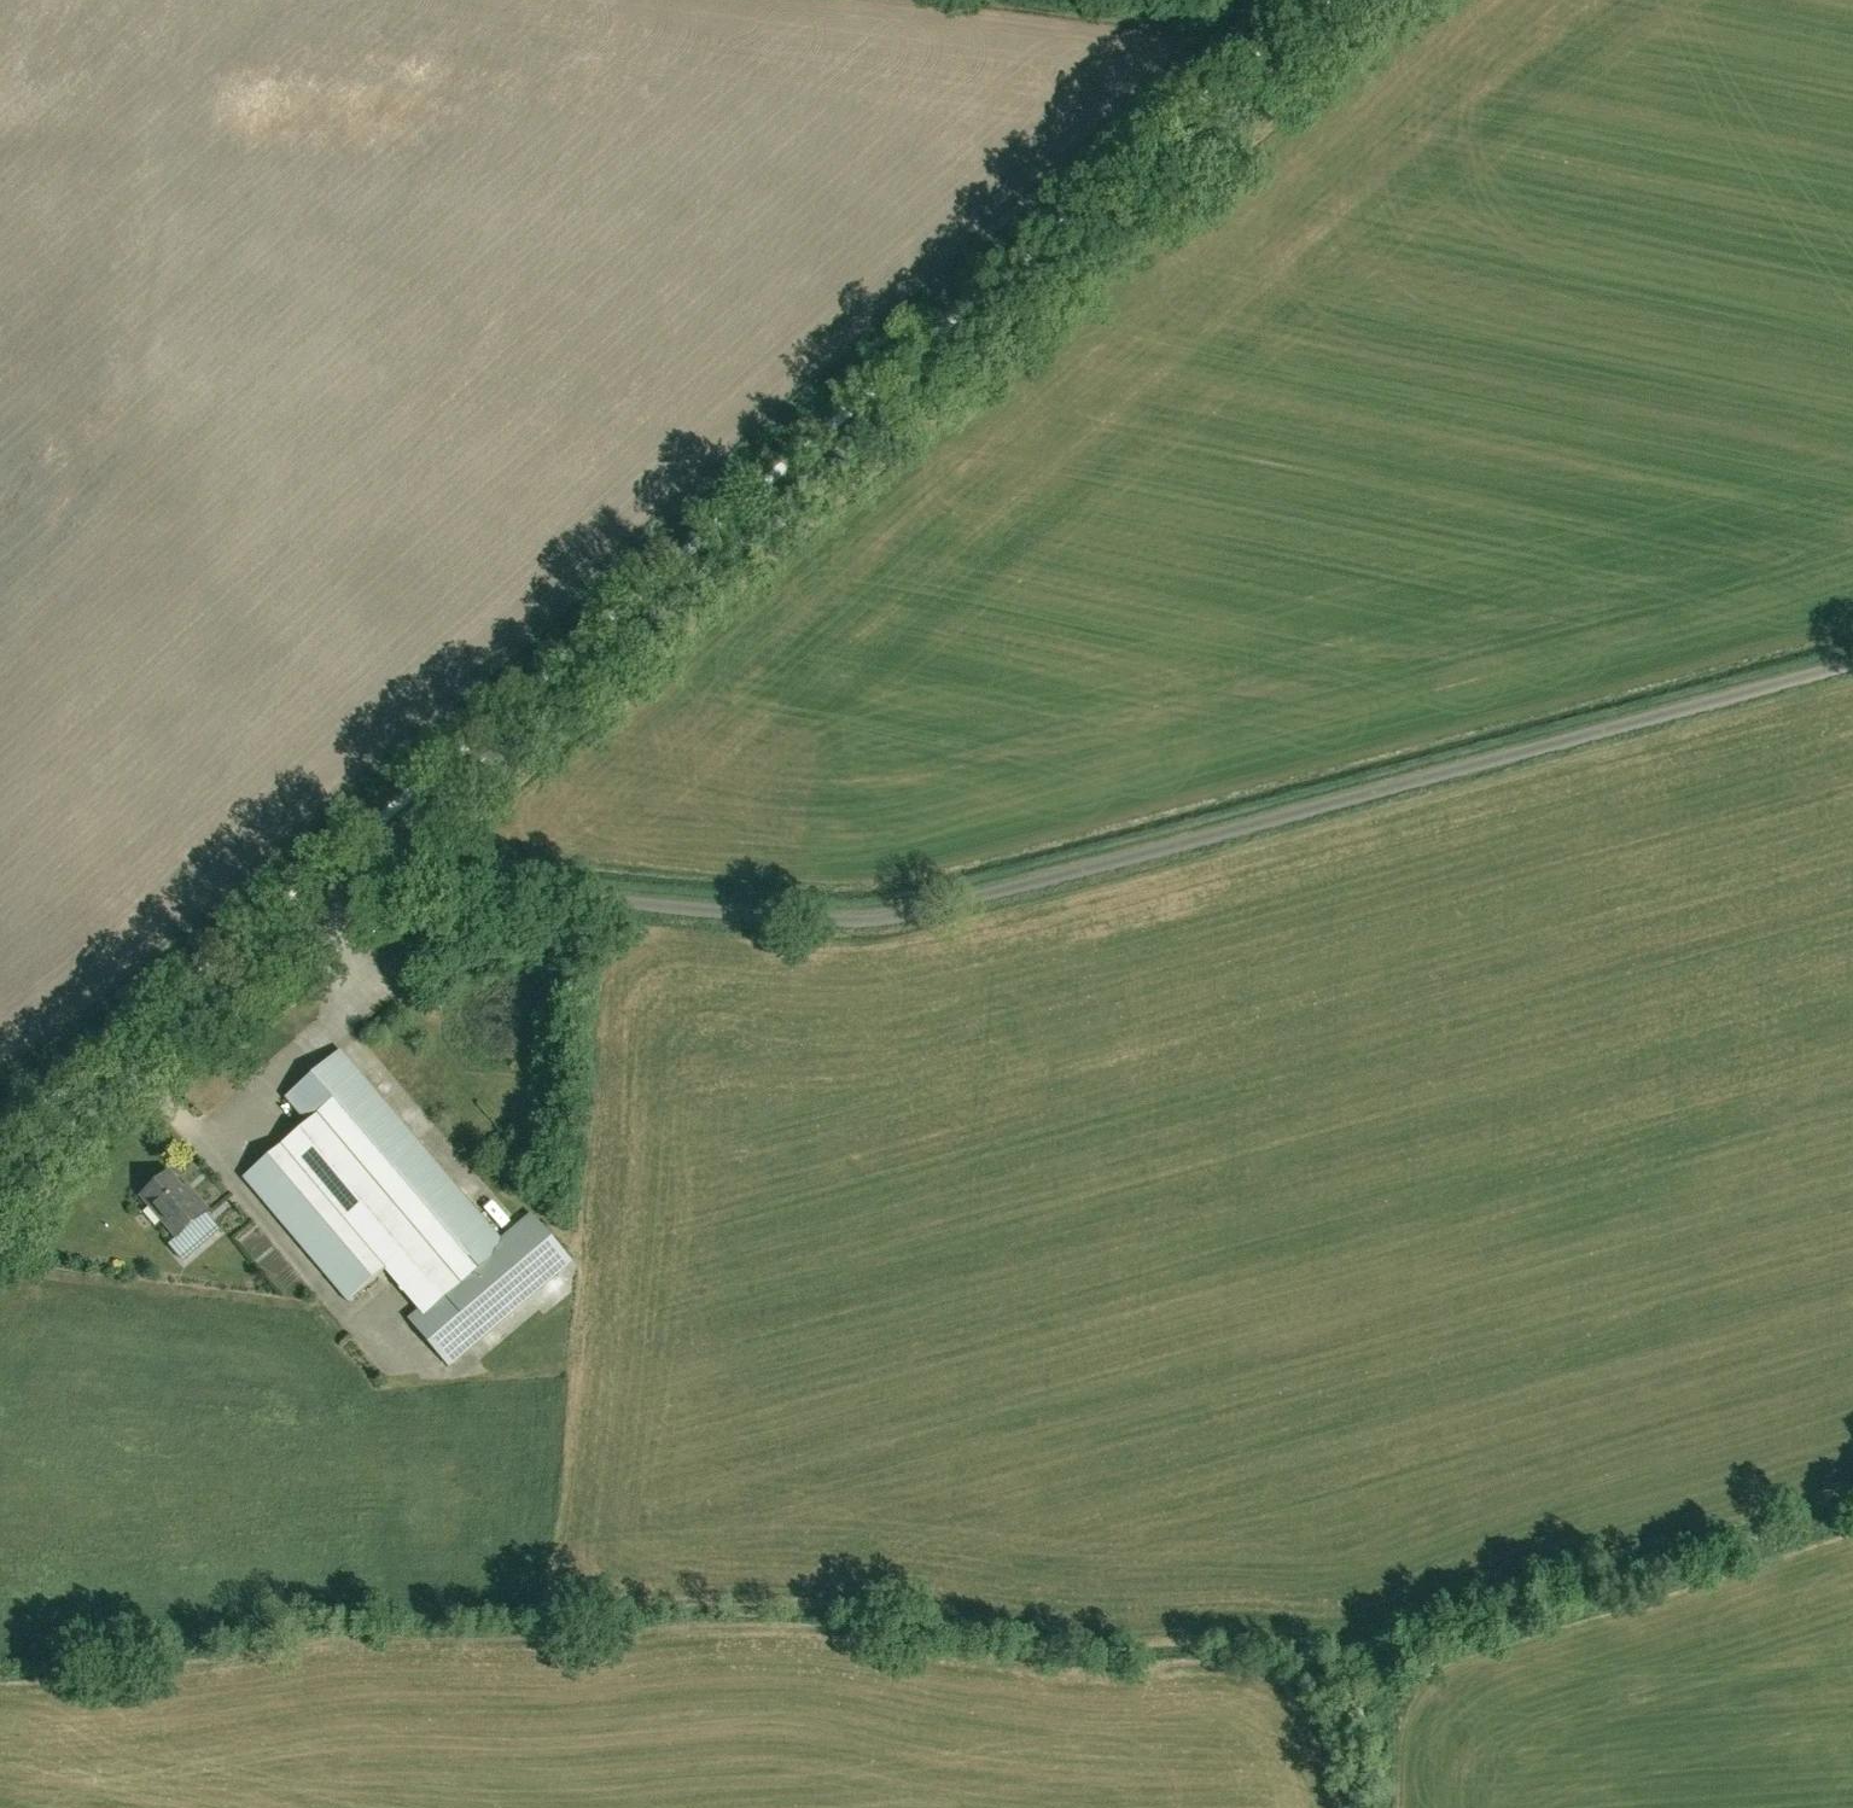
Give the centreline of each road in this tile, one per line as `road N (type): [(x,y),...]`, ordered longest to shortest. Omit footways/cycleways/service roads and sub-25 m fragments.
road 1 (unclassified): [(378,858),(420,883),(883,917),(1852,665)]
road 2 (secondary): [(378,858),(1371,0)]
road 3 (secondary): [(0,1208),(378,858)]

